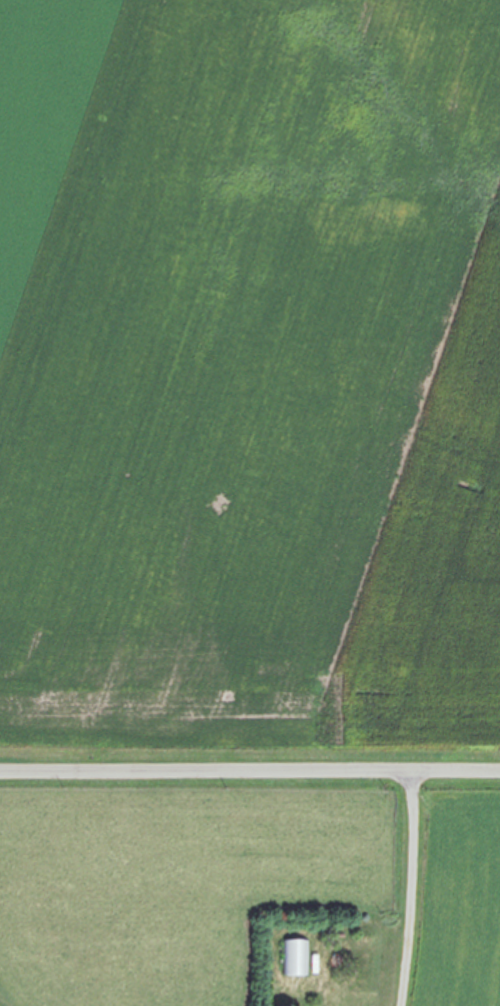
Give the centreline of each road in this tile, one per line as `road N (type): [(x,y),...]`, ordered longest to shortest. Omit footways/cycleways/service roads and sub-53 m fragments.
road 1 (residential): [(499,773),(0,766)]
road 2 (residential): [(395,1005),(414,771)]

